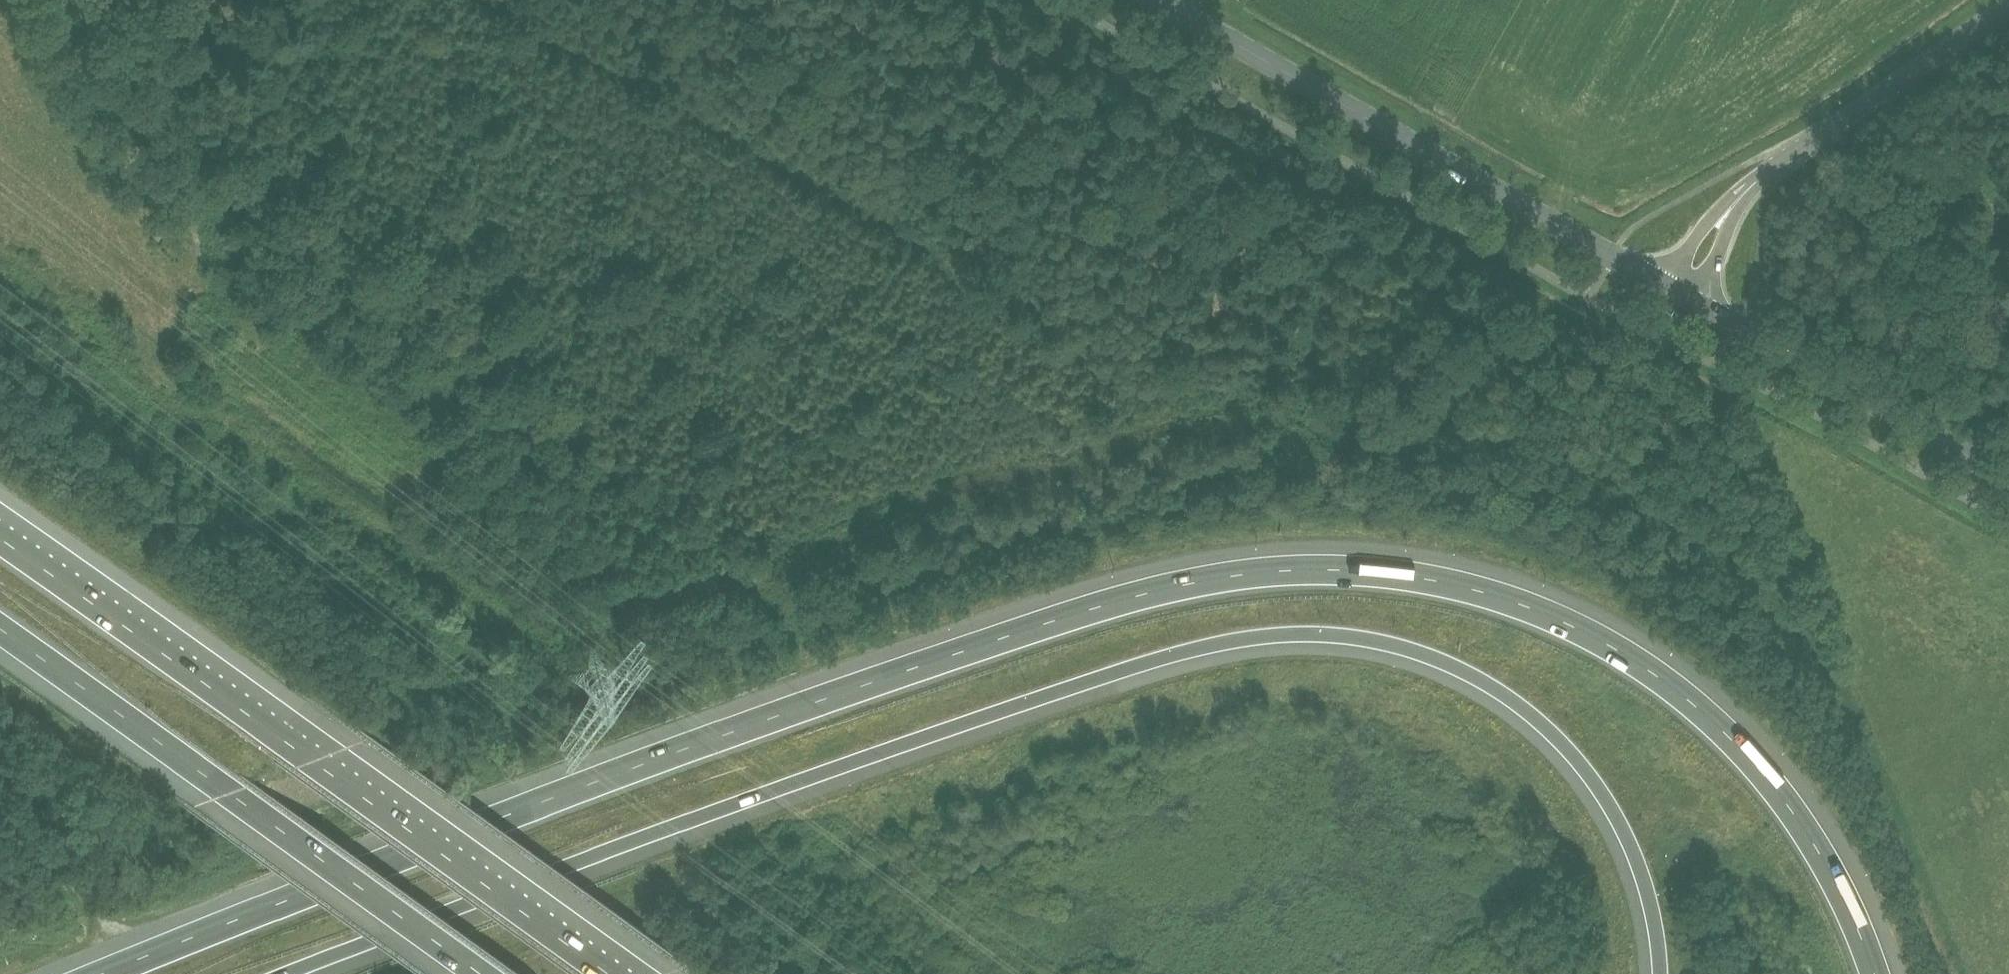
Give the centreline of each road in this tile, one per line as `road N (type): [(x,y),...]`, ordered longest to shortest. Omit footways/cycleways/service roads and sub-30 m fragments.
road 1 (motorway): [(1876,973),(1819,849),(1731,736),(1682,693),(1604,640),(1526,604),(1436,578),(1342,568),(1232,573),(1005,635),(639,763),(102,973)]
road 2 (motorway): [(287,973),(1138,665),(1219,643),(1331,633),(1430,657),(1541,721),(1605,797),(1645,876),(1662,973)]
road 3 (motorway): [(610,973),(0,539)]
road 4 (secondary): [(1687,297),(1159,0)]
road 5 (motorway): [(0,630),(483,973)]
road 6 (track): [(488,0),(647,105),(959,266)]
road 7 (tertiary): [(1687,297),(1724,220),(1752,189),(2008,7)]
road 8 (secondary): [(2008,479),(1687,297)]
road 9 (track): [(207,306),(173,125),(119,0)]
road 10 (track): [(173,125),(232,119),(283,77),(346,0)]

